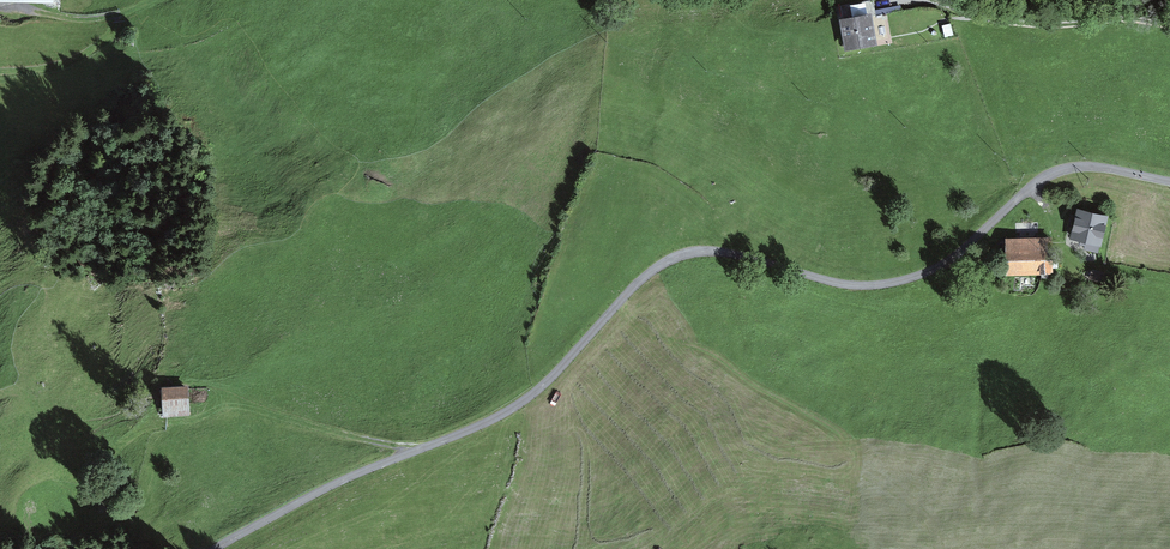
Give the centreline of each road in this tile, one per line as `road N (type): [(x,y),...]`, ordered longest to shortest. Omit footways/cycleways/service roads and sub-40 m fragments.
road 1 (unclassified): [(1169,181),(1093,167),(1052,173),(951,259),(877,285),(717,251),(674,258),(645,276),(557,371),(504,413),(333,484),(216,548)]
road 2 (track): [(887,0),(1039,26),(1169,17)]
road 3 (track): [(172,423),(240,408),(417,451)]
road 4 (track): [(0,7),(96,19),(155,0)]

